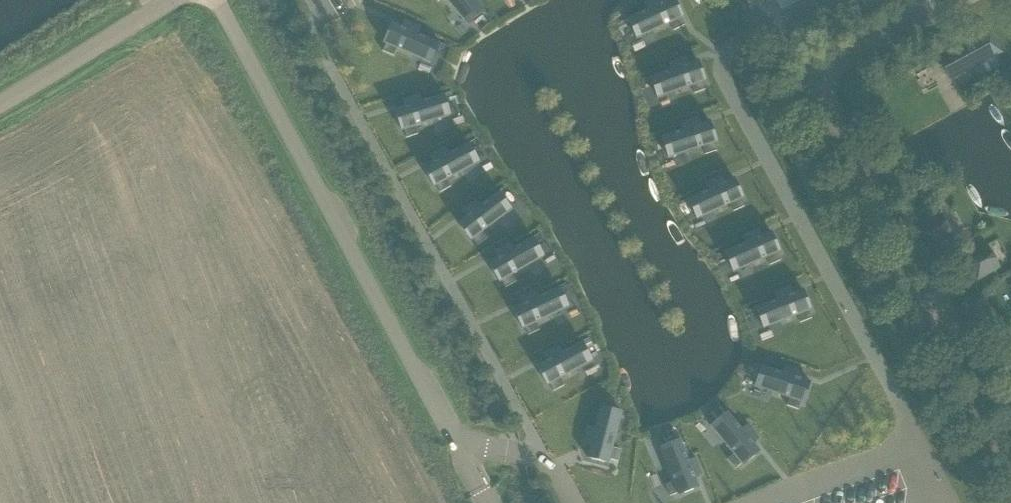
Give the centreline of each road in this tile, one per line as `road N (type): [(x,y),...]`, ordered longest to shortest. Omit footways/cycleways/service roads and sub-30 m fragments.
road 1 (residential): [(1010,472),(807,84),(956,0)]
road 2 (residential): [(215,0),(486,502)]
road 3 (unclassified): [(0,103),(171,0)]

